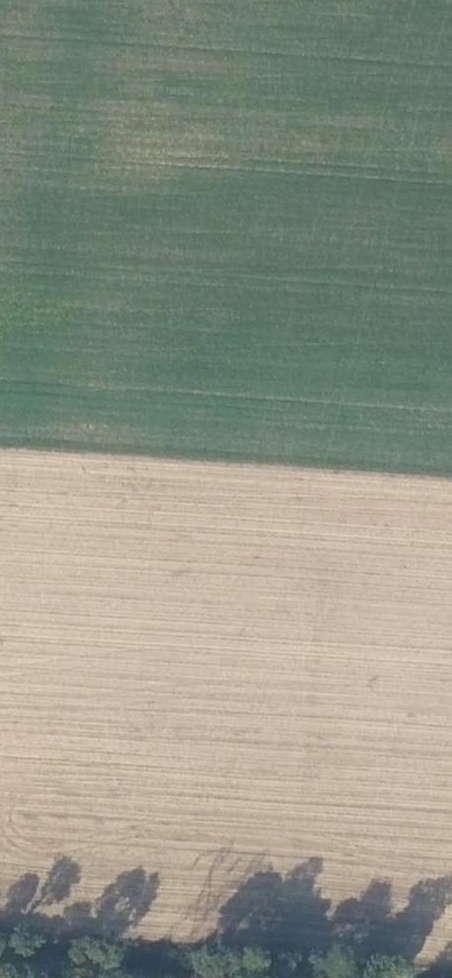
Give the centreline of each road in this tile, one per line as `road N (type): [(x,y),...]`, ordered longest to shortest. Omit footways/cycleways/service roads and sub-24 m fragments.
road 1 (track): [(0,955),(323,977)]

